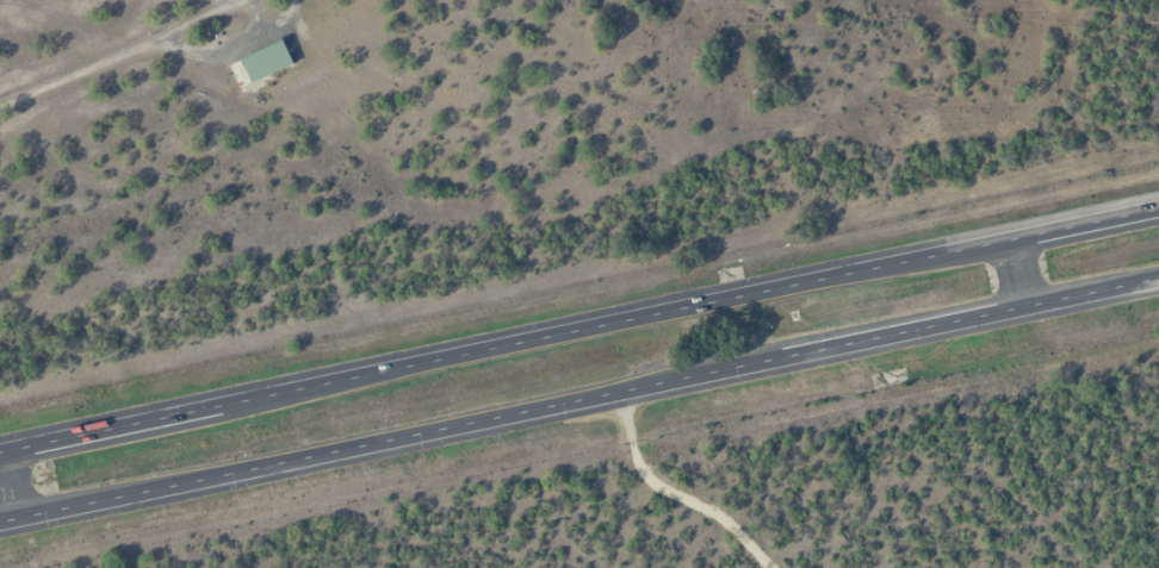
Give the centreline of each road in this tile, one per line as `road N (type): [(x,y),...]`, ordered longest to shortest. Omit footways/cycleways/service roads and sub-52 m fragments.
road 1 (trunk): [(0,521),(1158,277)]
road 2 (trunk): [(1158,207),(0,451)]

